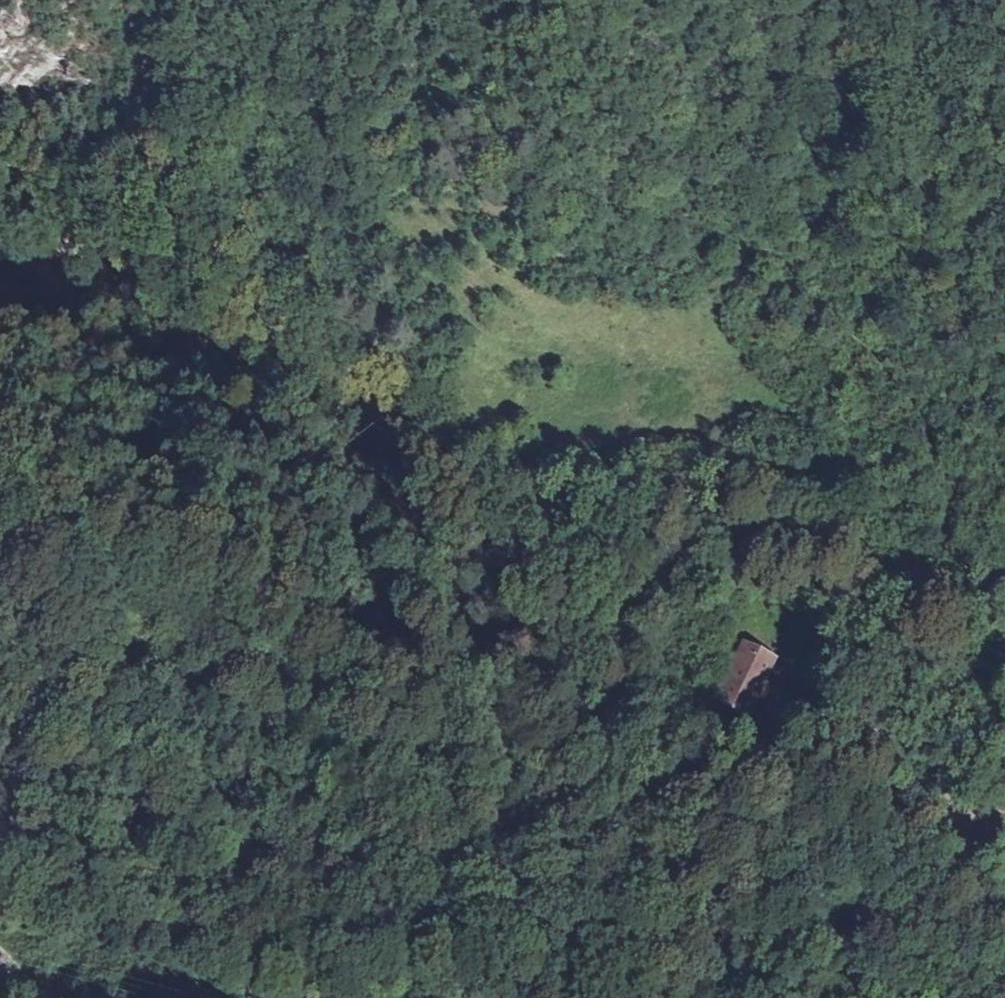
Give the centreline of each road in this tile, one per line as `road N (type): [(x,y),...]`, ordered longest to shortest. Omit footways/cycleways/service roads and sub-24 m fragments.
road 1 (track): [(646,440),(759,416),(810,419),(845,442),(928,575)]
road 2 (track): [(813,704),(858,715),(934,781),(1004,929)]
road 3 (track): [(928,575),(881,732)]

